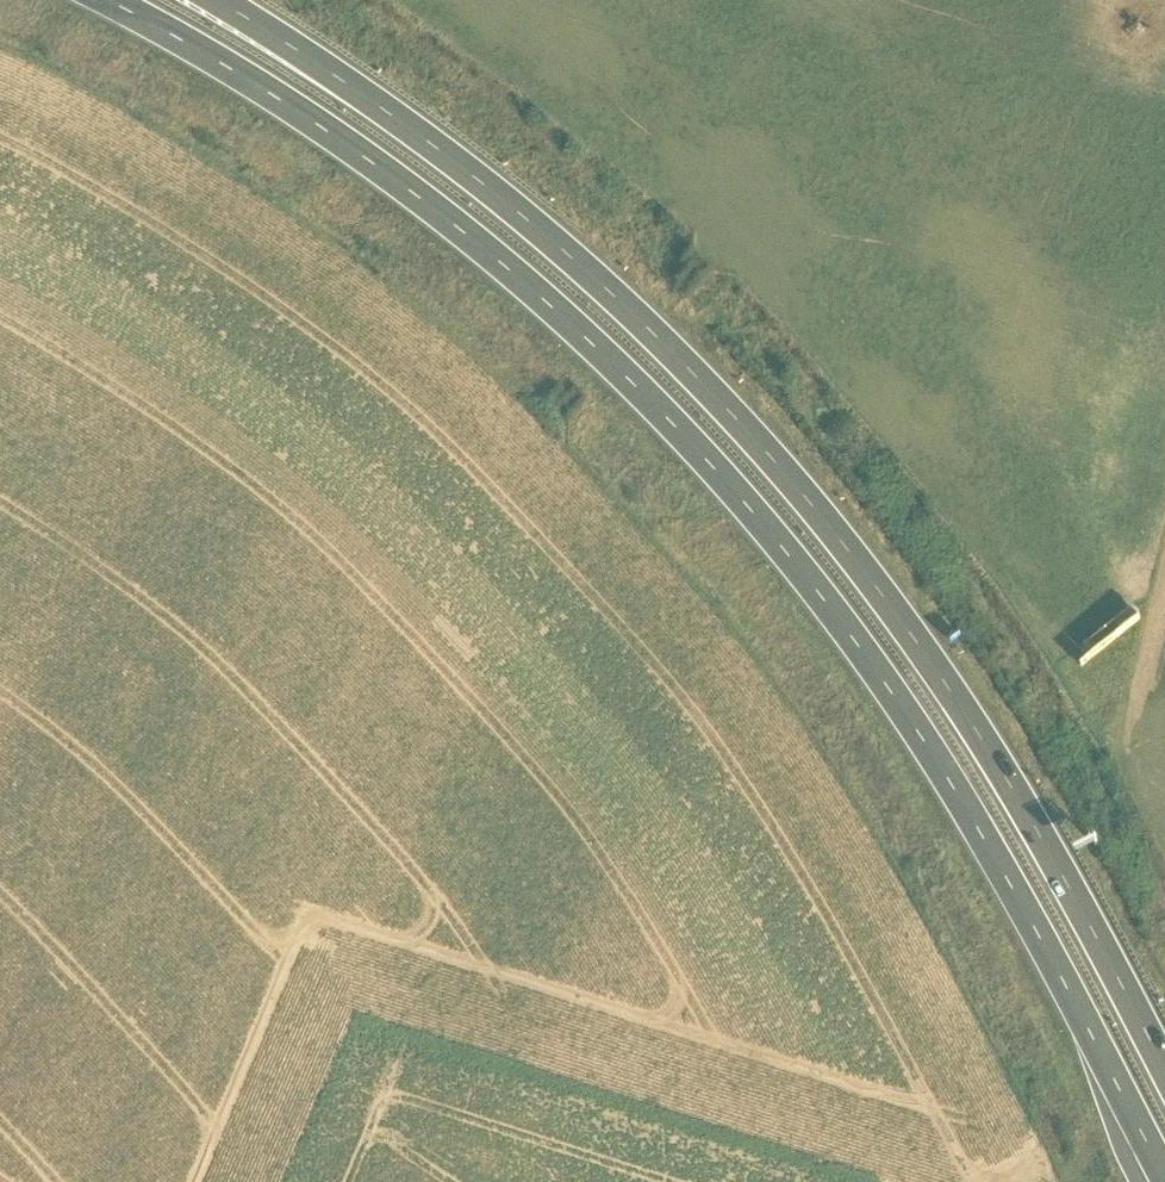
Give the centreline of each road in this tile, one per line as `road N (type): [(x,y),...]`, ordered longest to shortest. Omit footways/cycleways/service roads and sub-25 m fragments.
road 1 (trunk): [(104,0),(221,64),(398,183),(588,341),(739,498),(837,618),(942,772),(1038,934),(1164,1181)]
road 2 (trunk): [(1164,1073),(1058,867),(958,703),(781,469),(529,222),(426,141),(215,0)]

